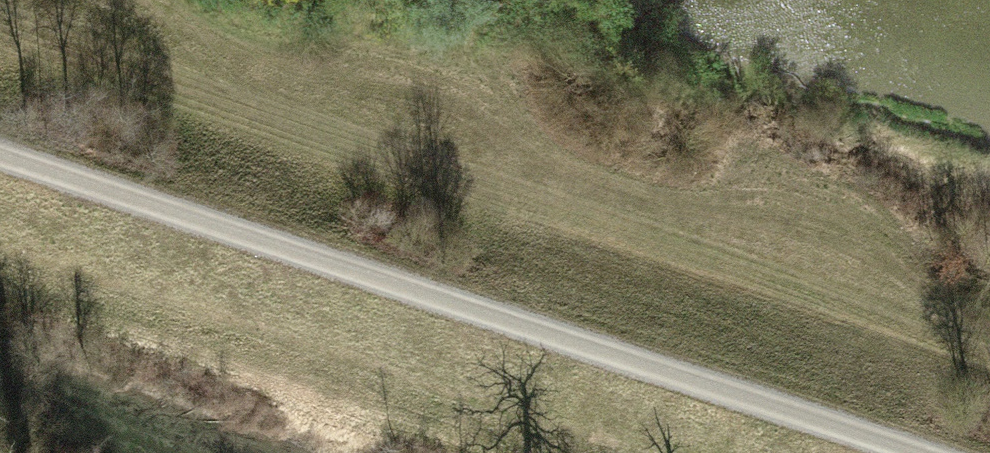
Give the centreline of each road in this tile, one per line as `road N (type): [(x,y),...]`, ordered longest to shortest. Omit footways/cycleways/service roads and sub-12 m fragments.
road 1 (track): [(0,36),(989,351)]
road 2 (track): [(0,161),(902,452)]

